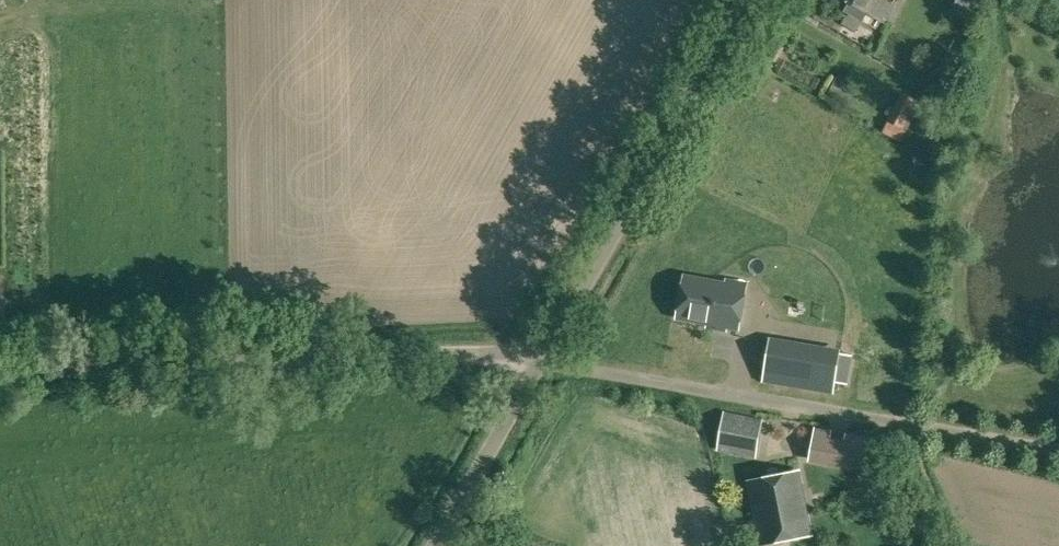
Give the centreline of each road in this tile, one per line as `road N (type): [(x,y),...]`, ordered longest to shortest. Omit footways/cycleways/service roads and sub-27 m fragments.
road 1 (unclassified): [(0,376),(507,354),(534,361)]
road 2 (unclassified): [(534,361),(742,0)]
road 3 (unclassified): [(430,545),(534,361)]

